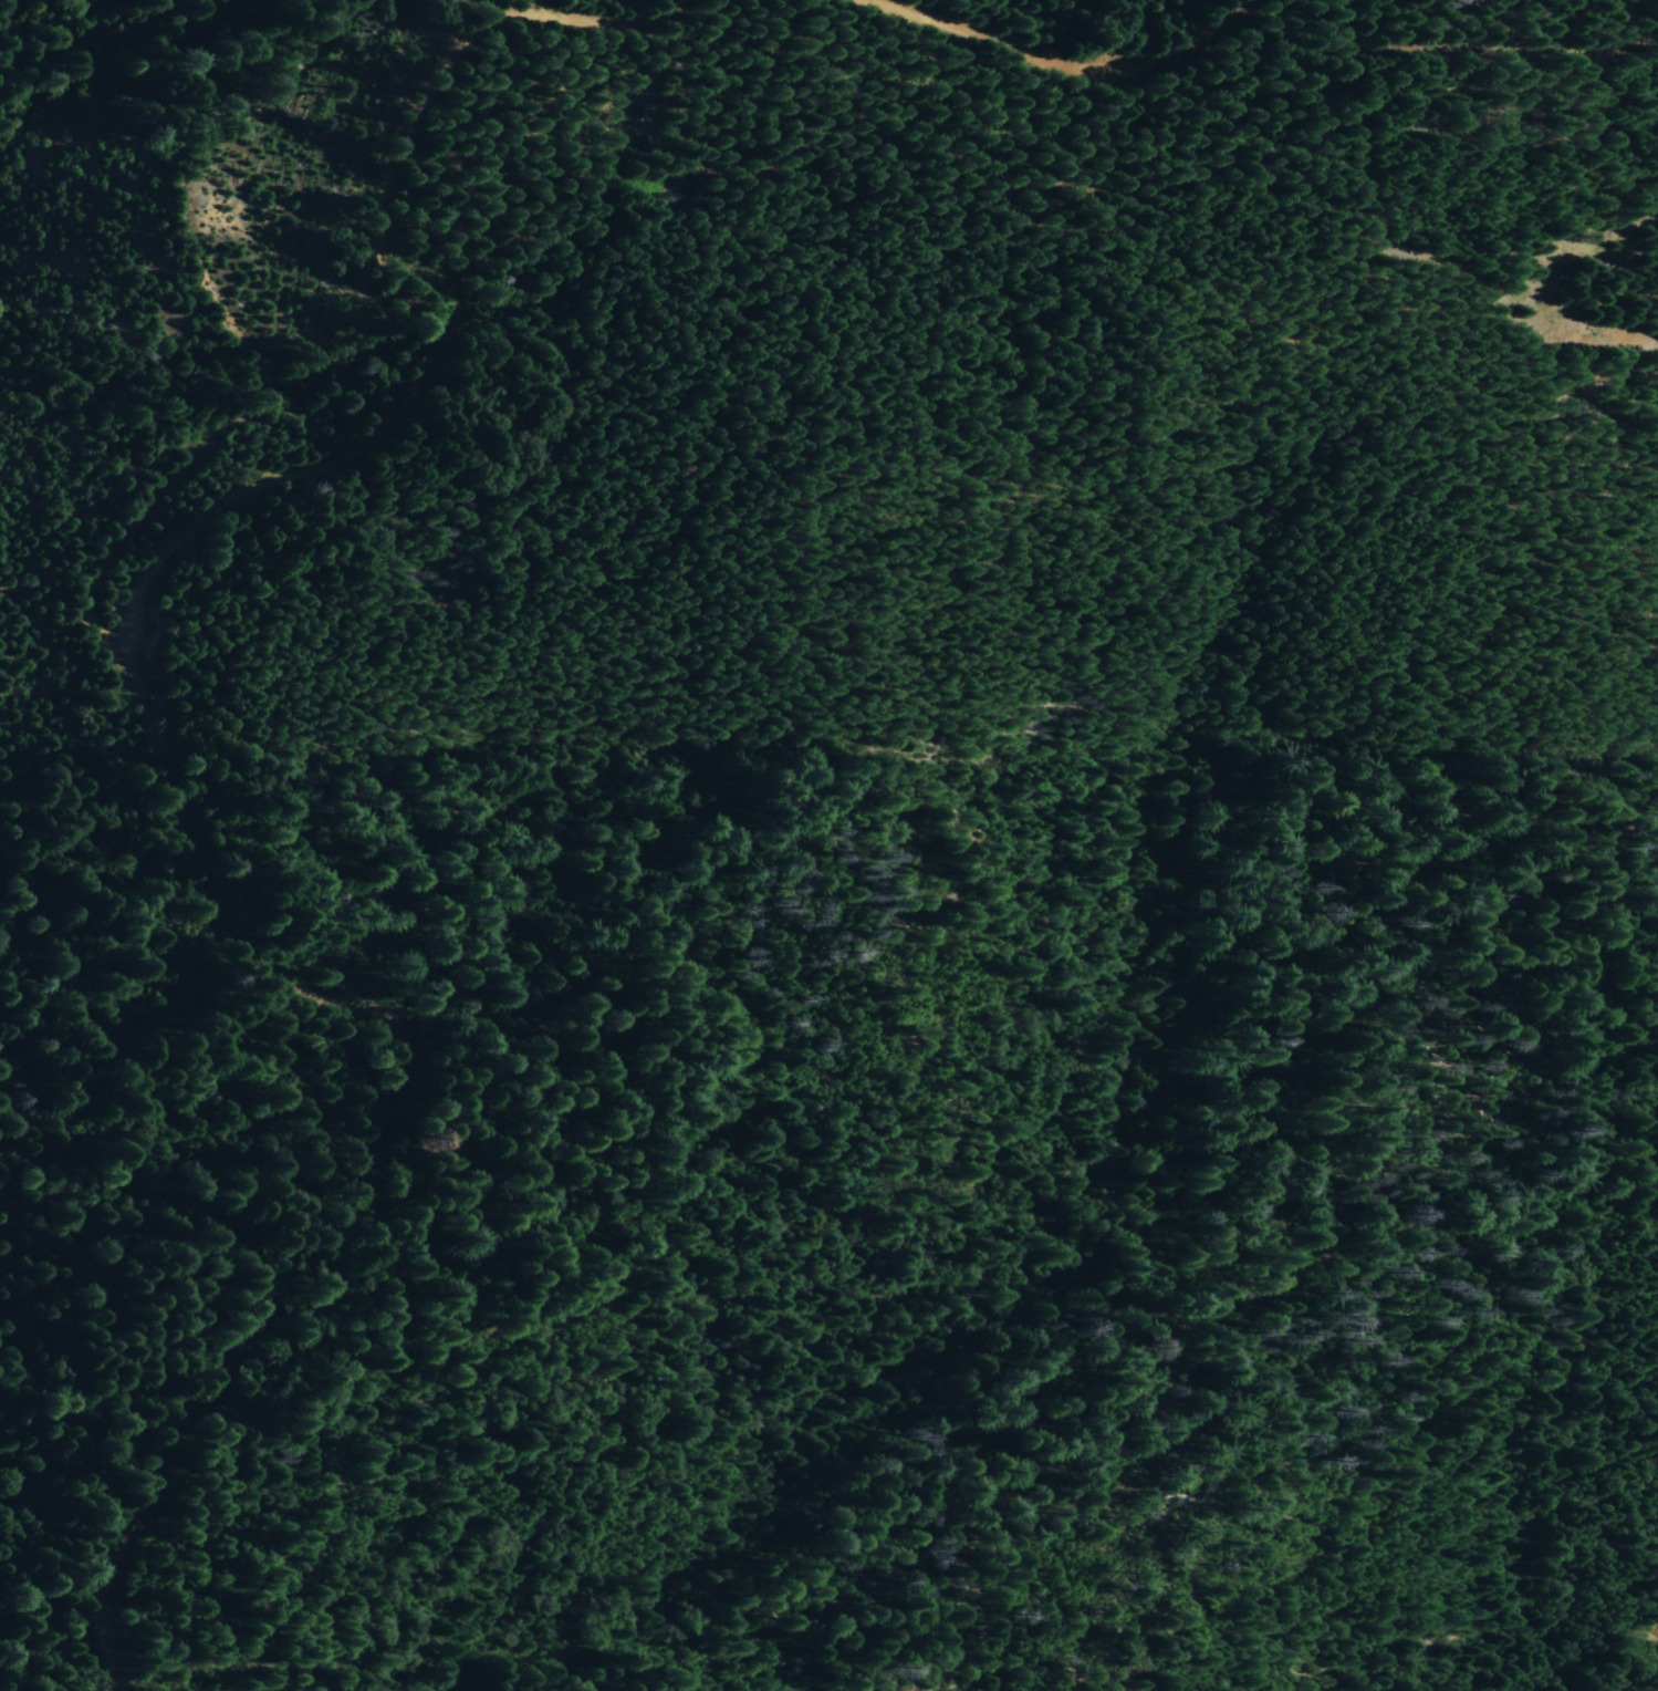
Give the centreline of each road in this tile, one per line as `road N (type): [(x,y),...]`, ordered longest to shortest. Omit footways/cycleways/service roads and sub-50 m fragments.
road 1 (track): [(673,0),(623,13),(484,9),(388,188),(395,259),(436,277),(451,336),(418,388),(366,426),(187,511),(138,574),(135,650),(157,743),(225,902),(269,962),(403,1008),(442,1005),(482,1035),(473,1129),(407,1234),(334,1287),(239,1409),(176,1469),(149,1516),(116,1576),(117,1690)]
road 2 (track): [(1223,0),(1161,42),(1109,58),(1039,50),(899,0)]

